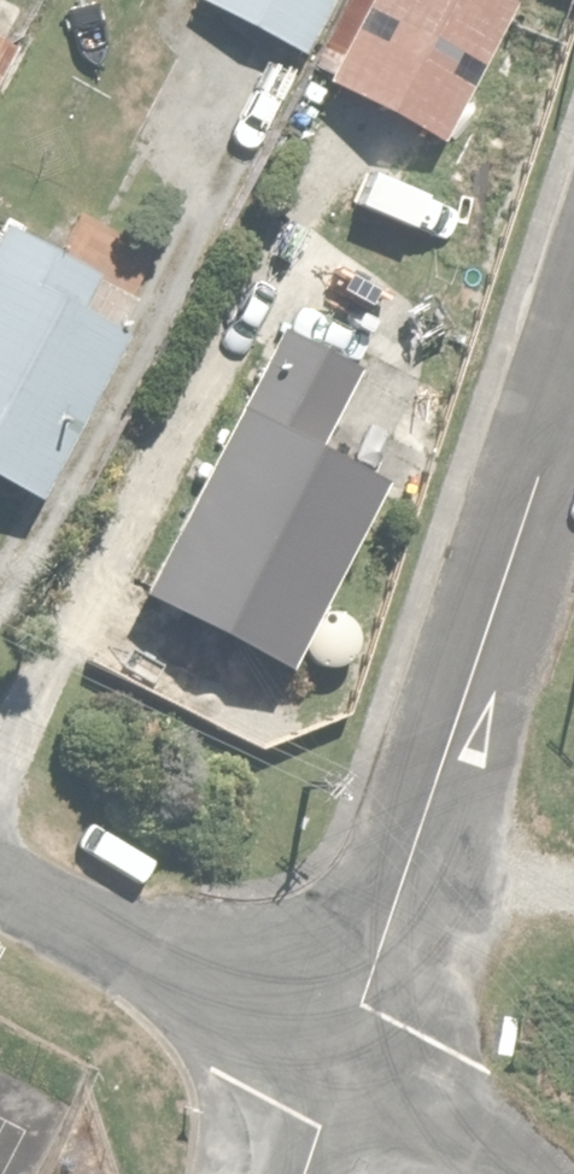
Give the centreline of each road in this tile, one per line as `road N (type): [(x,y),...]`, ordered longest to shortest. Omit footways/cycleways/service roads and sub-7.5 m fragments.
road 1 (residential): [(573,383),(342,1077)]
road 2 (residential): [(342,1077),(0,903)]
road 3 (residential): [(502,1173),(342,1077)]

